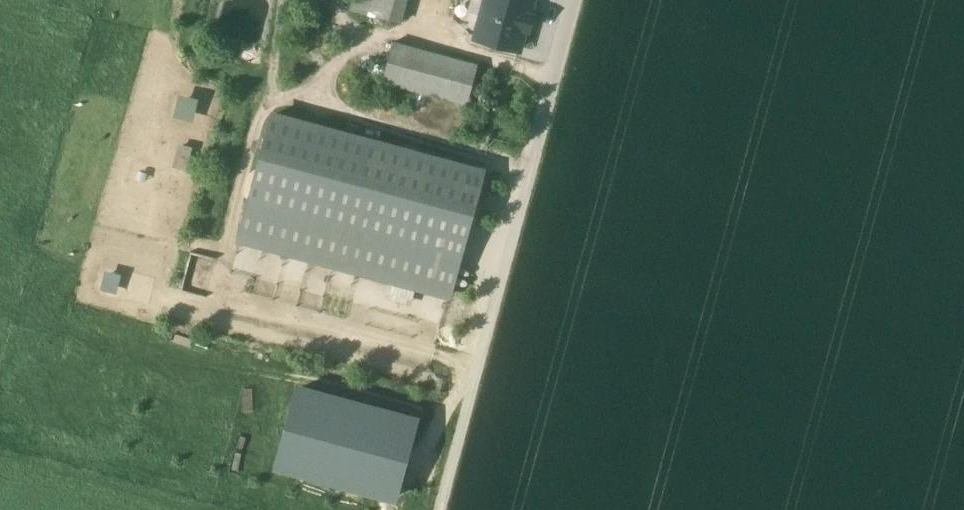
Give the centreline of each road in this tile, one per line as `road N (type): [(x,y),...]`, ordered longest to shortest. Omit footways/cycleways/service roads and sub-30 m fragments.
road 1 (track): [(538,143),(438,509)]
road 2 (unclassified): [(578,0),(538,143)]

